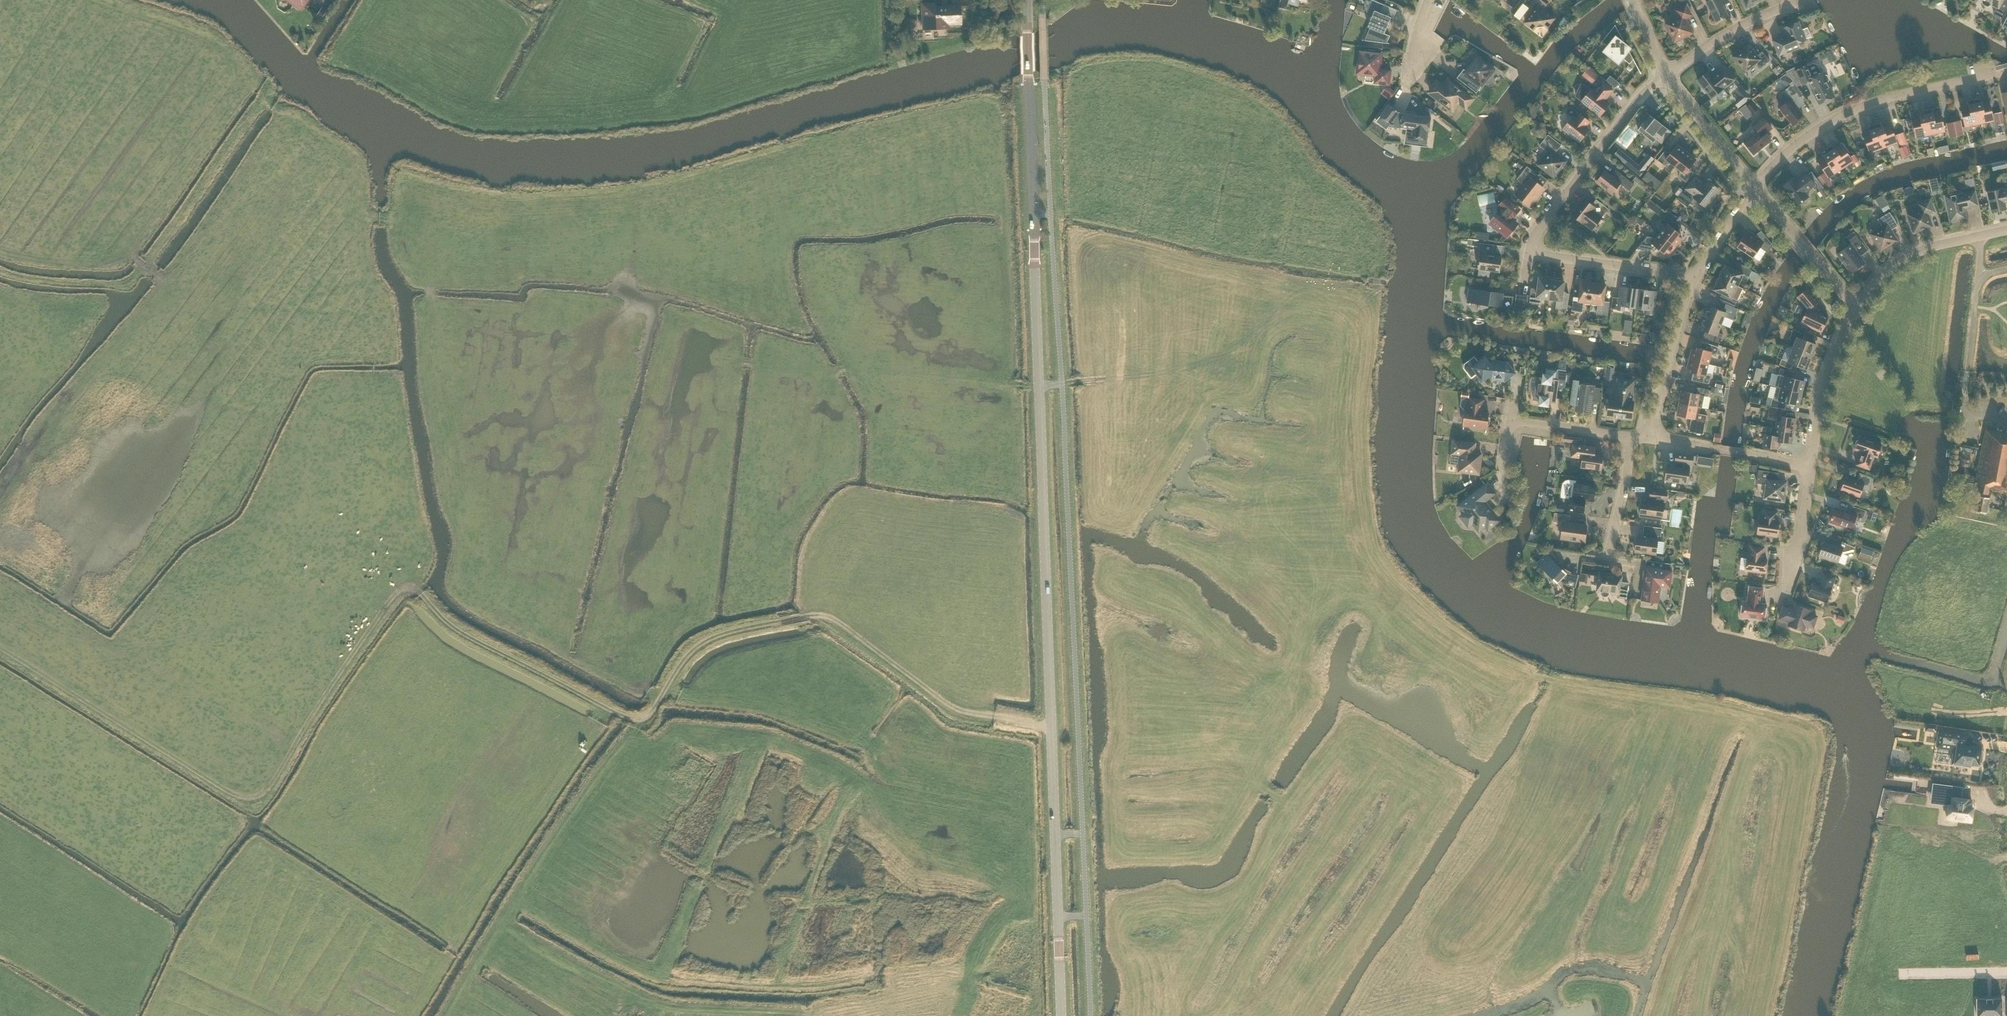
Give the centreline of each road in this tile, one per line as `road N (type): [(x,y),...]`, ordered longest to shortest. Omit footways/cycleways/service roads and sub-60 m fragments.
road 1 (track): [(0,647),(248,798),(272,783),(404,590),(419,592),(468,637),(630,718),(646,716),(691,651),(714,637),(821,615),(964,712),(1052,728)]
road 2 (tertiary): [(1062,1015),(1034,203)]
road 3 (residential): [(1754,188),(1794,146),(1846,113),(1989,75)]
road 4 (residential): [(1530,253),(1551,212),(1667,75)]
road 5 (residential): [(1858,310),(1887,271),(1913,253),(2006,230)]
road 6 (residential): [(1649,439),(1697,277)]
road 7 (residential): [(1697,277),(1530,253)]
road 8 (residential): [(1811,468),(1824,385),(1858,310)]
road 9 (residential): [(1811,468),(1649,439)]
road 10 (residential): [(1858,310),(1754,188)]
road 11 (residential): [(1667,75),(1737,27),(1803,0)]
road 12 (residential): [(1754,188),(1667,75)]
road 13 (residential): [(1785,591),(1811,468)]
road 14 (residential): [(1632,437),(1608,560)]
road 15 (residential): [(1632,437),(1511,420)]

